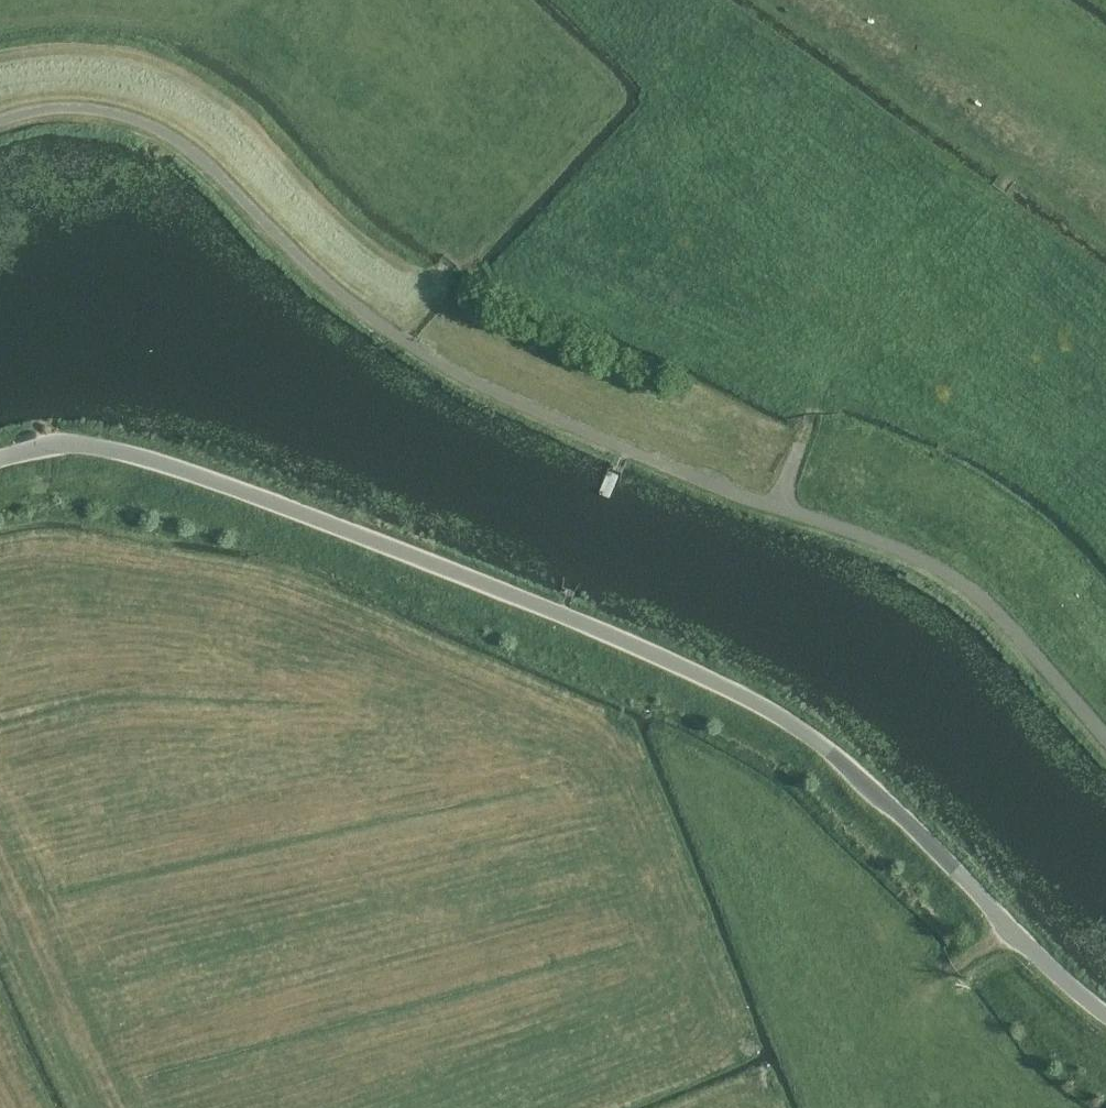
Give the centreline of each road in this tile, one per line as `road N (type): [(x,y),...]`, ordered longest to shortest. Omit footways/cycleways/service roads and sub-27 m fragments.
road 1 (unclassified): [(1105,1013),(906,812),(812,731),(556,611),(197,474),(89,442),(0,450)]
road 2 (unclassified): [(0,121),(81,108),(159,127),(330,284),(428,358),(626,448)]
road 3 (unclassified): [(1105,737),(989,604),(955,579),(899,550),(626,448)]
road 4 (track): [(1080,98),(813,415),(782,509)]
road 5 (track): [(84,1107),(0,931)]
road 6 (track): [(920,1008),(1014,926)]

